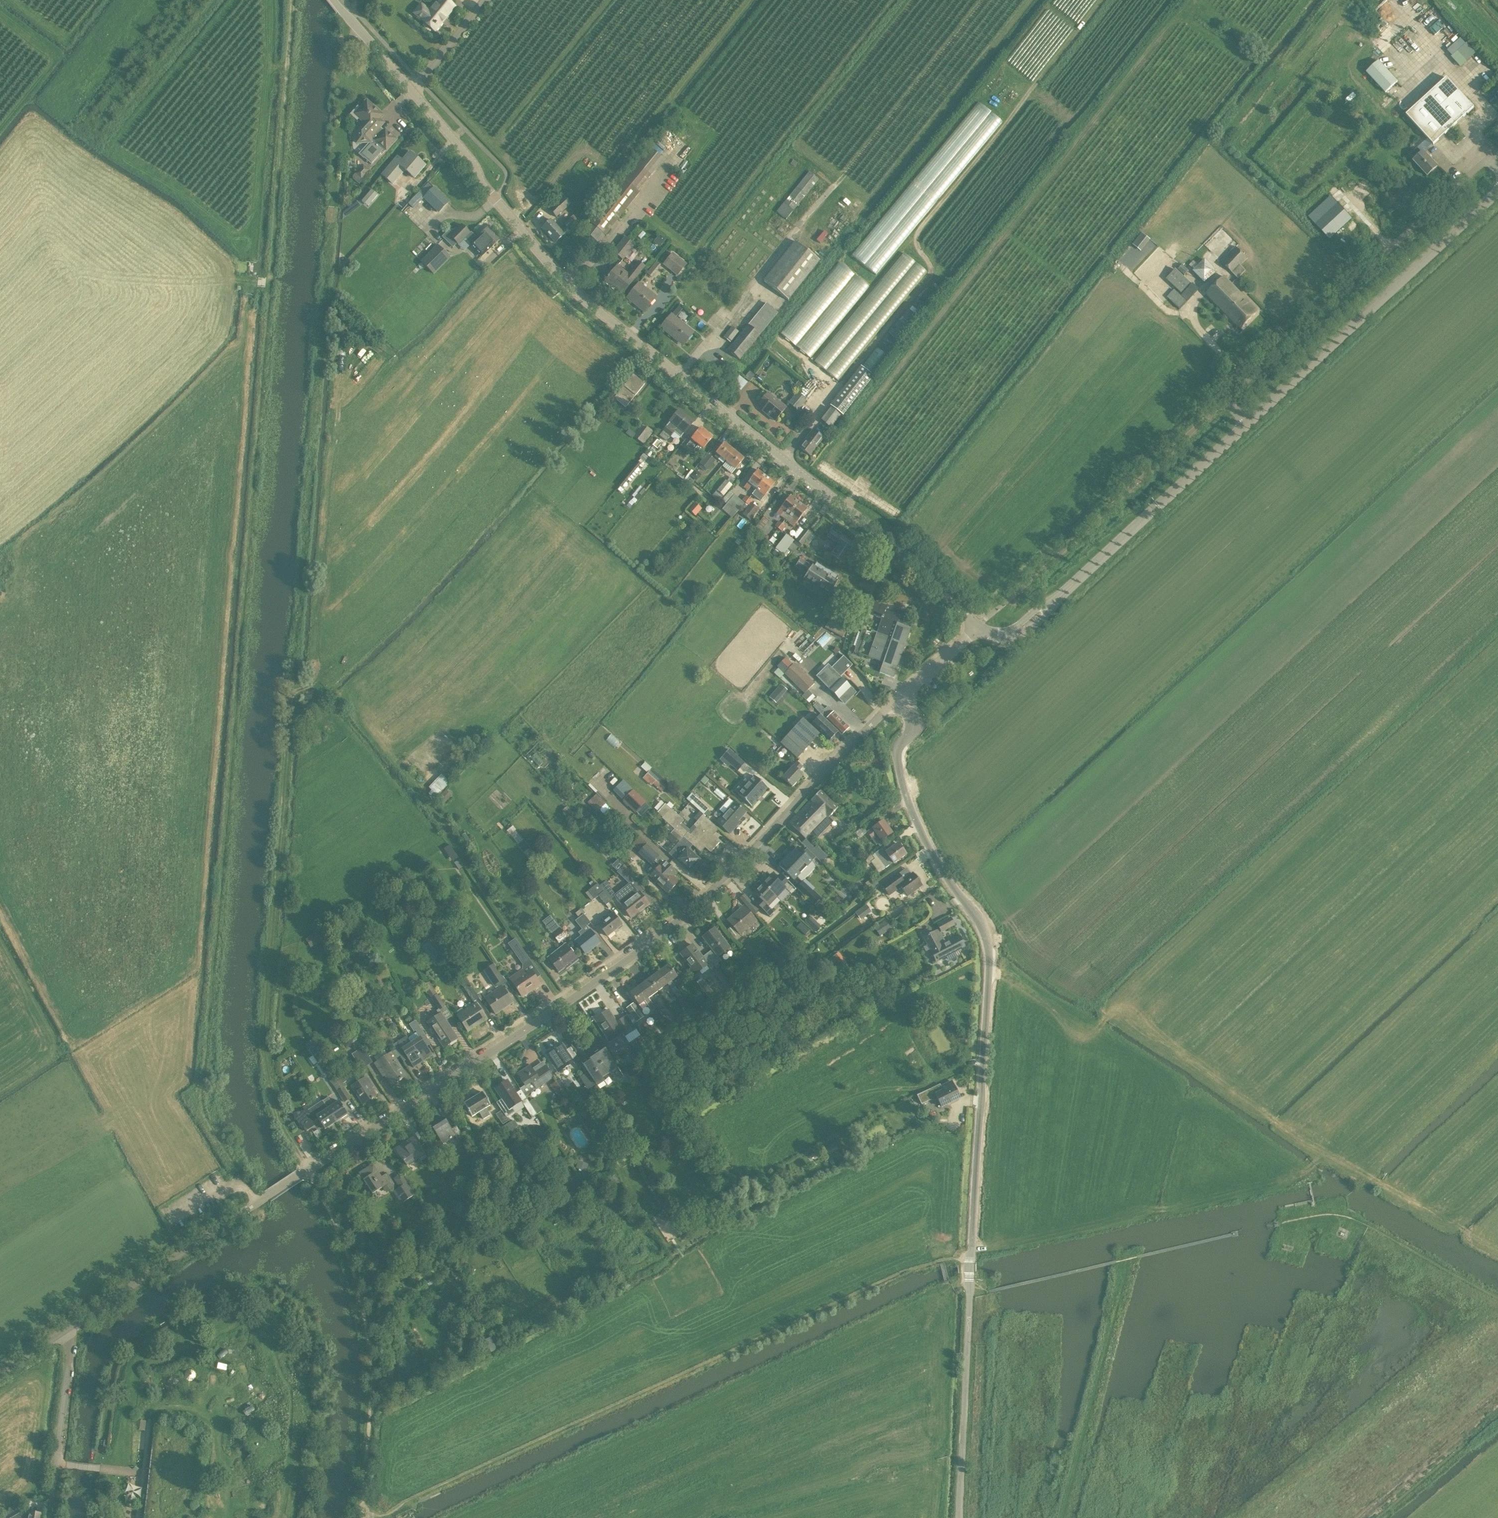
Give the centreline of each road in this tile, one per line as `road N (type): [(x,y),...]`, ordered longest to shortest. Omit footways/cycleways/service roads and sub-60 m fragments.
road 1 (track): [(308,1170),(273,1104),(263,1037),(333,201)]
road 2 (tertiary): [(980,627),(584,299),(337,0)]
road 3 (unclassified): [(959,1517),(989,953),(979,919),(908,800),(897,757),(915,724),(900,699)]
road 4 (unclassified): [(900,699),(676,923),(259,1203)]
road 5 (unclassified): [(1230,396),(1493,152)]
road 6 (tertiary): [(980,627),(1006,637),(1019,633),(1250,422)]
road 7 (tertiary): [(1250,422),(1497,191)]
road 8 (track): [(565,1003),(429,795)]
road 9 (unclassified): [(72,1327),(259,1203)]
road 10 (unclassified): [(52,1517),(72,1327)]

